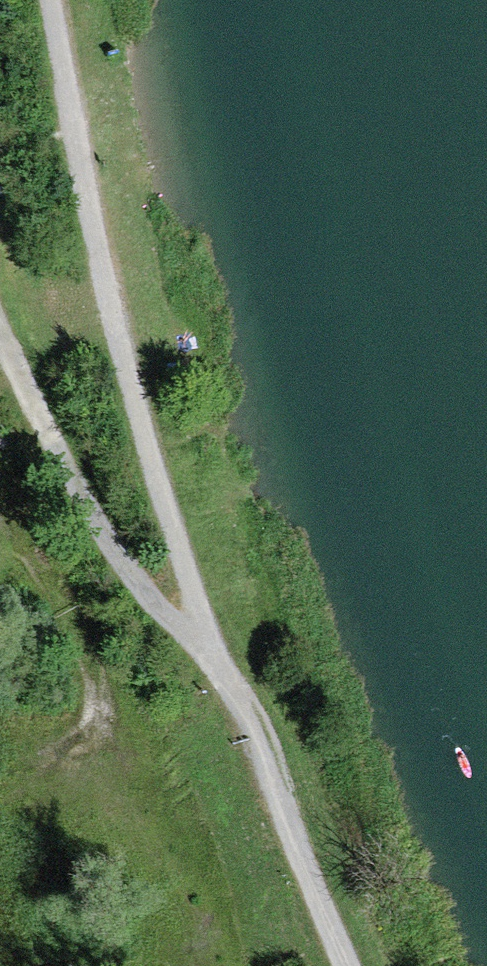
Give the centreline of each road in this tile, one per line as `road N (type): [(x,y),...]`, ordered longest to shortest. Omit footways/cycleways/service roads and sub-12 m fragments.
road 1 (track): [(48,0),(107,301),(153,479),(211,650),(350,965)]
road 2 (track): [(0,337),(145,595),(211,650)]

